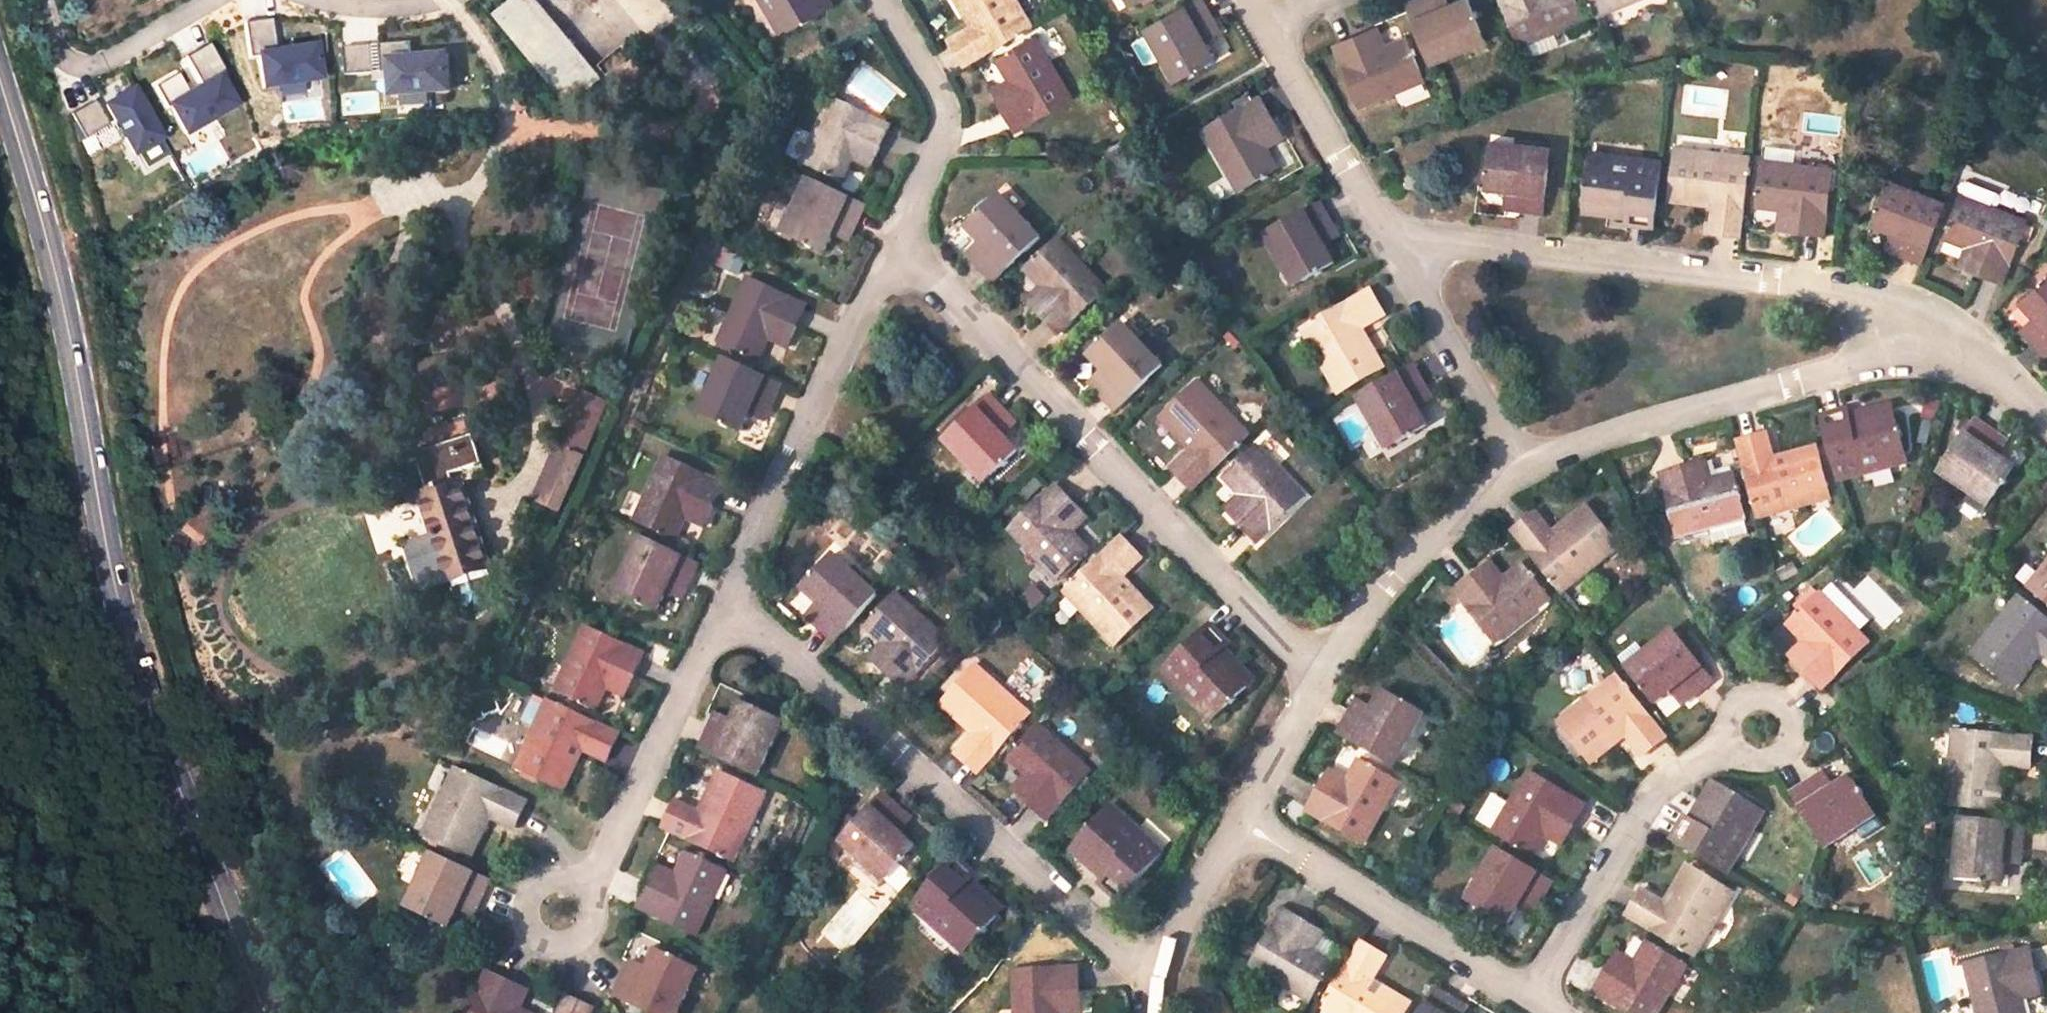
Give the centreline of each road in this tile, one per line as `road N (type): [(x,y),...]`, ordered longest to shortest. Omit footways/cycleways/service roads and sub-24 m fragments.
road 1 (secondary): [(267,1012),(123,645),(55,279),(0,100)]
road 2 (residential): [(1322,680),(896,241)]
road 3 (residential): [(1942,342),(1850,296),(1386,240)]
road 4 (residential): [(1151,973),(728,603)]
road 5 (residential): [(1516,475),(1683,415),(1942,342)]
road 6 (residential): [(896,241),(728,603)]
road 7 (residential): [(1533,999),(1640,811),(1674,776),(1758,730)]
road 8 (residential): [(728,603),(594,886),(564,913)]
road 9 (residential): [(1533,999),(1238,825)]
road 10 (residential): [(1322,680),(1438,529),(1516,475)]
road 11 (residential): [(1516,475),(1386,240)]
road 12 (residential): [(896,241),(941,144),(941,105),(878,0)]
road 13 (residential): [(1386,240),(1264,20)]
road 14 (residential): [(1238,825),(1151,973)]
road 15 (residential): [(1238,825),(1322,680)]
road 16 (residential): [(1942,342),(2011,386),(2046,424)]

